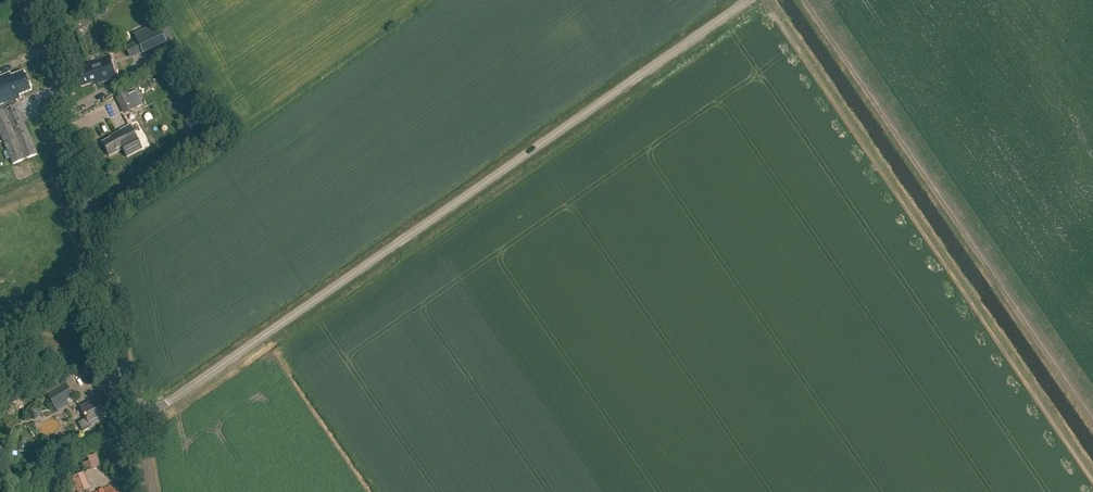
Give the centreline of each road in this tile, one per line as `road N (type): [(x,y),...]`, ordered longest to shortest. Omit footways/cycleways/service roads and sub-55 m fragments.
road 1 (unclassified): [(135,415),(166,403),(748,0)]
road 2 (track): [(805,0),(1092,421)]
road 3 (tertiary): [(135,415),(40,0)]

